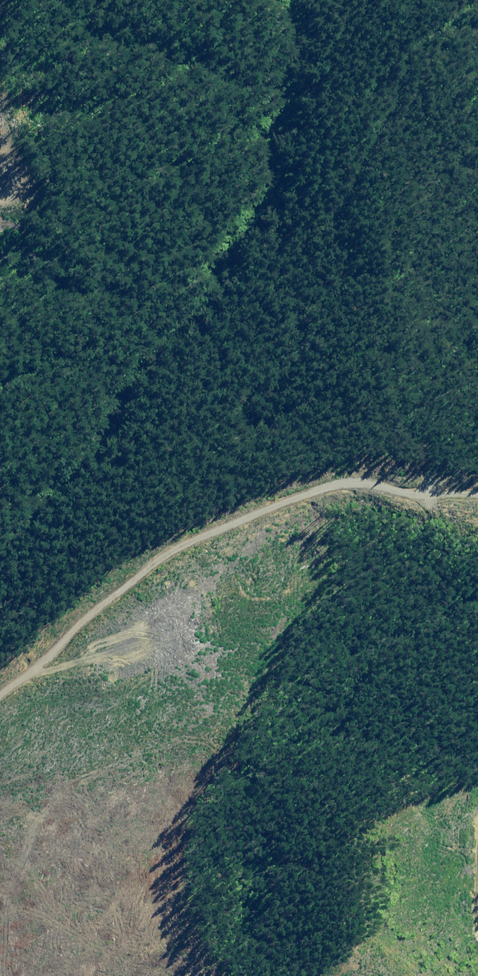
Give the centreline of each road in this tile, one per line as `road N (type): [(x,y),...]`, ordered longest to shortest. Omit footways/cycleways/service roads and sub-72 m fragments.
road 1 (track): [(477,30),(466,13),(419,42),(415,85),(355,214),(328,323),(209,406),(222,444),(286,430),(337,369),(388,390),(397,402),(396,450),(384,510),(363,523),(284,525),(203,562),(159,562),(36,680),(0,701)]

